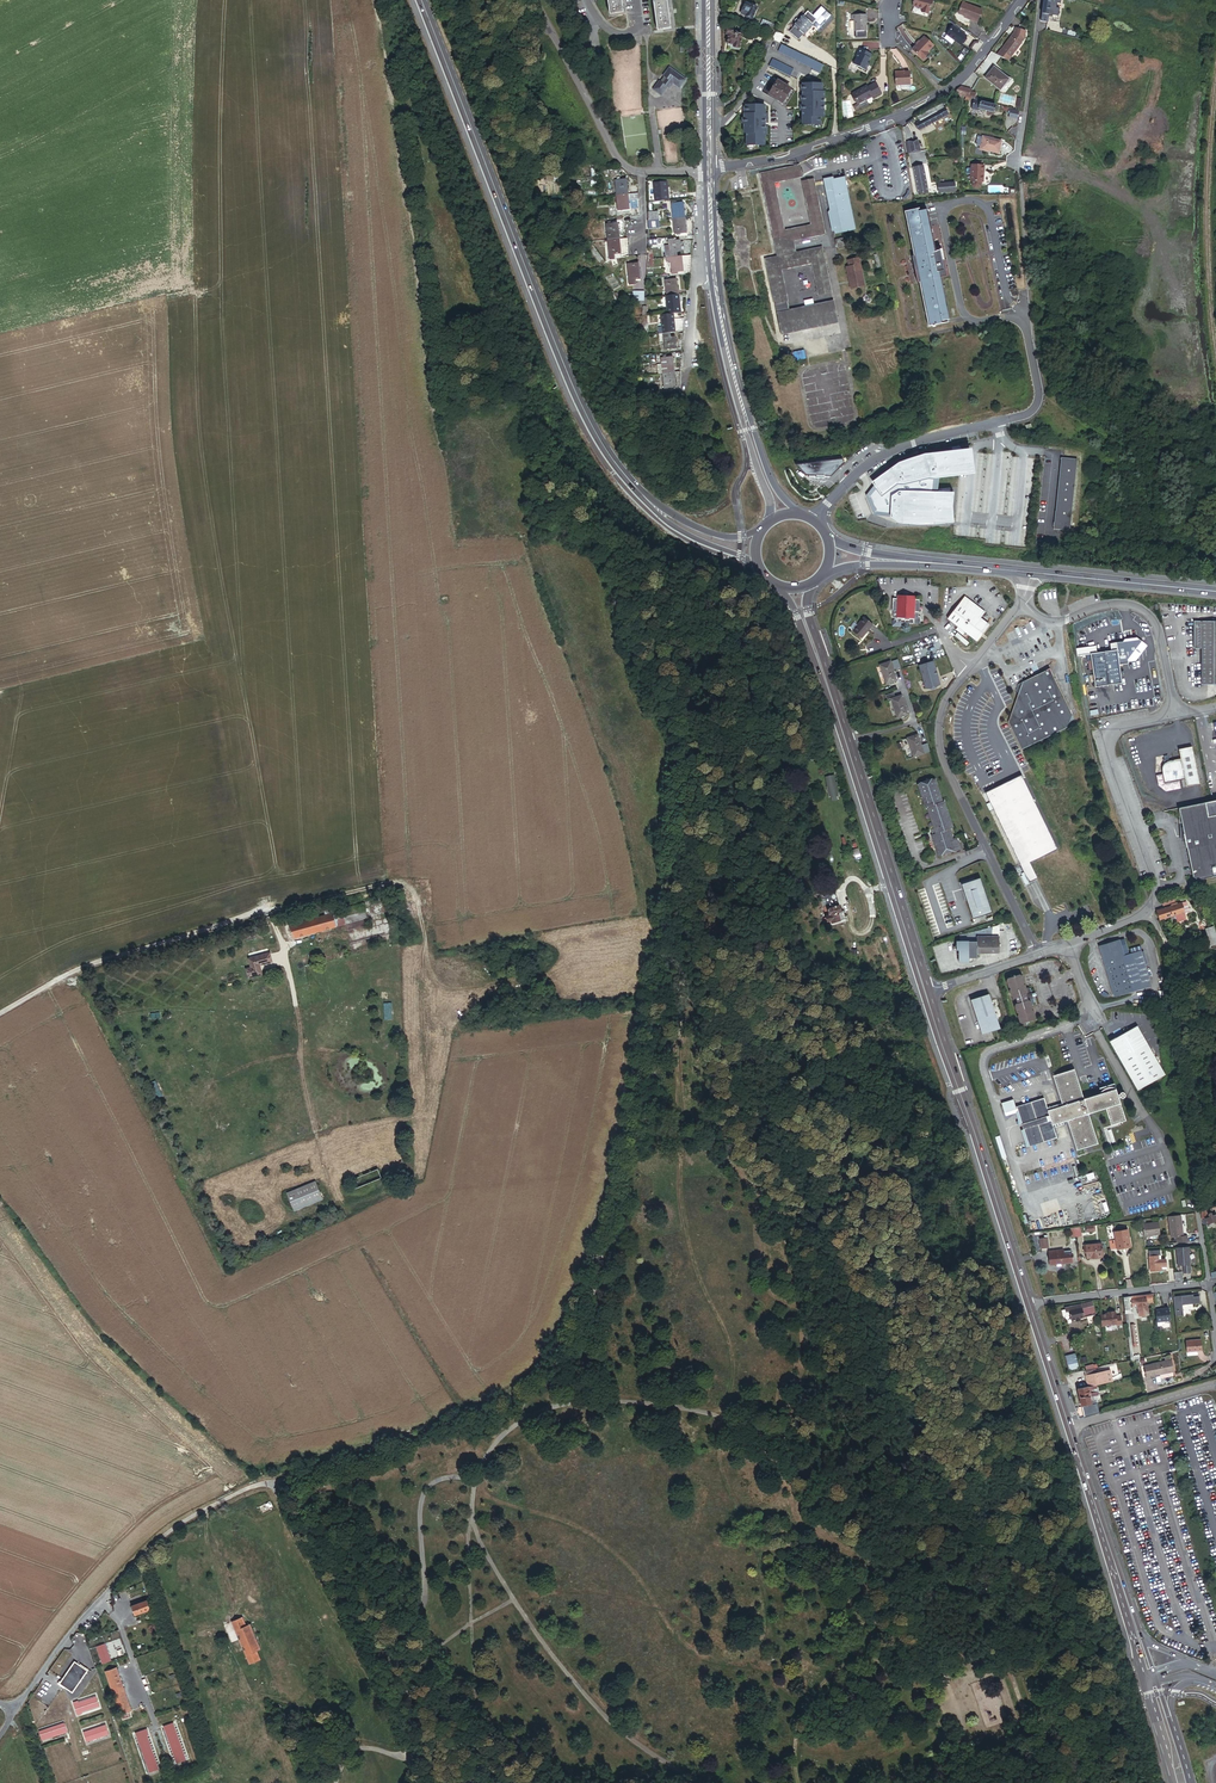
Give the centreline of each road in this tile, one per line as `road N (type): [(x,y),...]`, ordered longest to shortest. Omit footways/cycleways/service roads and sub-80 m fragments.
road 1 (secondary): [(659,511),(615,469),(586,417),(421,0)]
road 2 (unclassified): [(1022,600),(950,696),(938,742),(1037,955)]
road 3 (secondary): [(802,616),(925,993)]
road 4 (secondary): [(1030,1304),(1149,1678)]
road 5 (residential): [(1208,1280),(1167,949),(1148,909)]
road 6 (residential): [(710,169),(835,140),(942,94),(1023,0)]
road 7 (unclassified): [(1026,317),(1035,409),(892,450),(853,476),(814,521)]
road 8 (track): [(265,908),(284,947),(302,1079),(343,1225)]
road 9 (secondary): [(925,993),(1030,1304)]
road 10 (unclassified): [(1177,714),(1118,727),(1110,742),(1157,881),(1148,909)]
road 11 (unclassified): [(1022,600),(1051,624),(1111,604),(1138,607),(1159,631),(1177,714)]
road 12 (track): [(263,1485),(462,1410)]
road 13 (residential): [(536,0),(614,151),(627,169),(643,174)]
road 14 (secondary): [(1215,591),(1029,572)]
road 15 (residential): [(1030,1304),(1208,1280)]
road 16 (residential): [(1040,0),(1019,177)]
road 17 (secondary): [(710,169),(708,0)]
road 18 (secondary): [(749,429),(714,271)]
road 19 (secondary): [(1029,572),(869,560)]
road 20 (unclassified): [(10,1713),(100,1599)]
road 21 (residential): [(714,271),(693,286),(685,389)]

